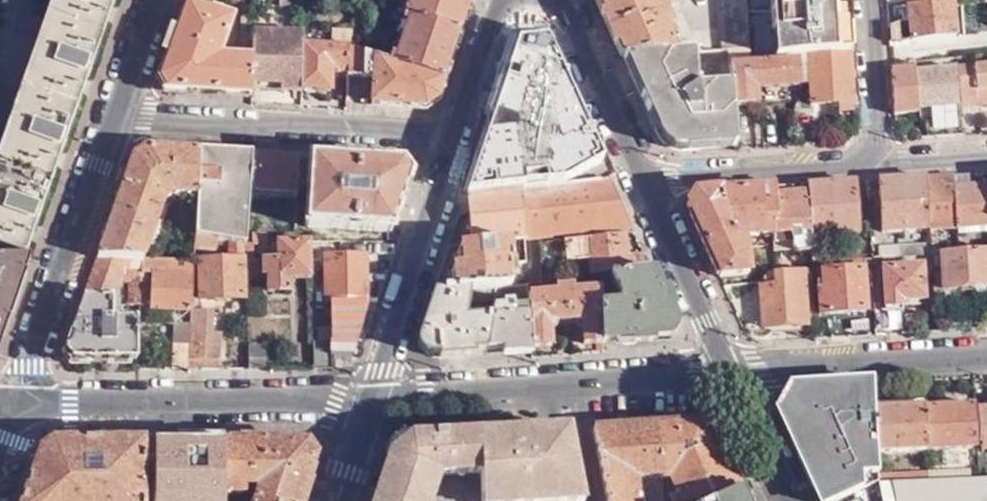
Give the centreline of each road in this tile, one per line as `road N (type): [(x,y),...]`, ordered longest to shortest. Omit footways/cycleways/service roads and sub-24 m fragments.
road 1 (residential): [(17,403),(376,404)]
road 2 (residential): [(376,404),(730,375)]
road 3 (residential): [(109,114),(460,128)]
road 4 (residential): [(109,114),(17,403)]
road 5 (residential): [(460,128),(376,404)]
road 6 (residential): [(730,375),(986,359)]
road 7 (residential): [(882,163),(644,179)]
road 8 (residential): [(730,375),(644,179)]
road 9 (residential): [(644,179),(546,0)]
road 10 (residential): [(873,0),(882,163)]
road 11 (residential): [(509,0),(460,128)]
road 12 (residential): [(786,500),(730,375)]
road 13 (residential): [(151,0),(109,114)]

